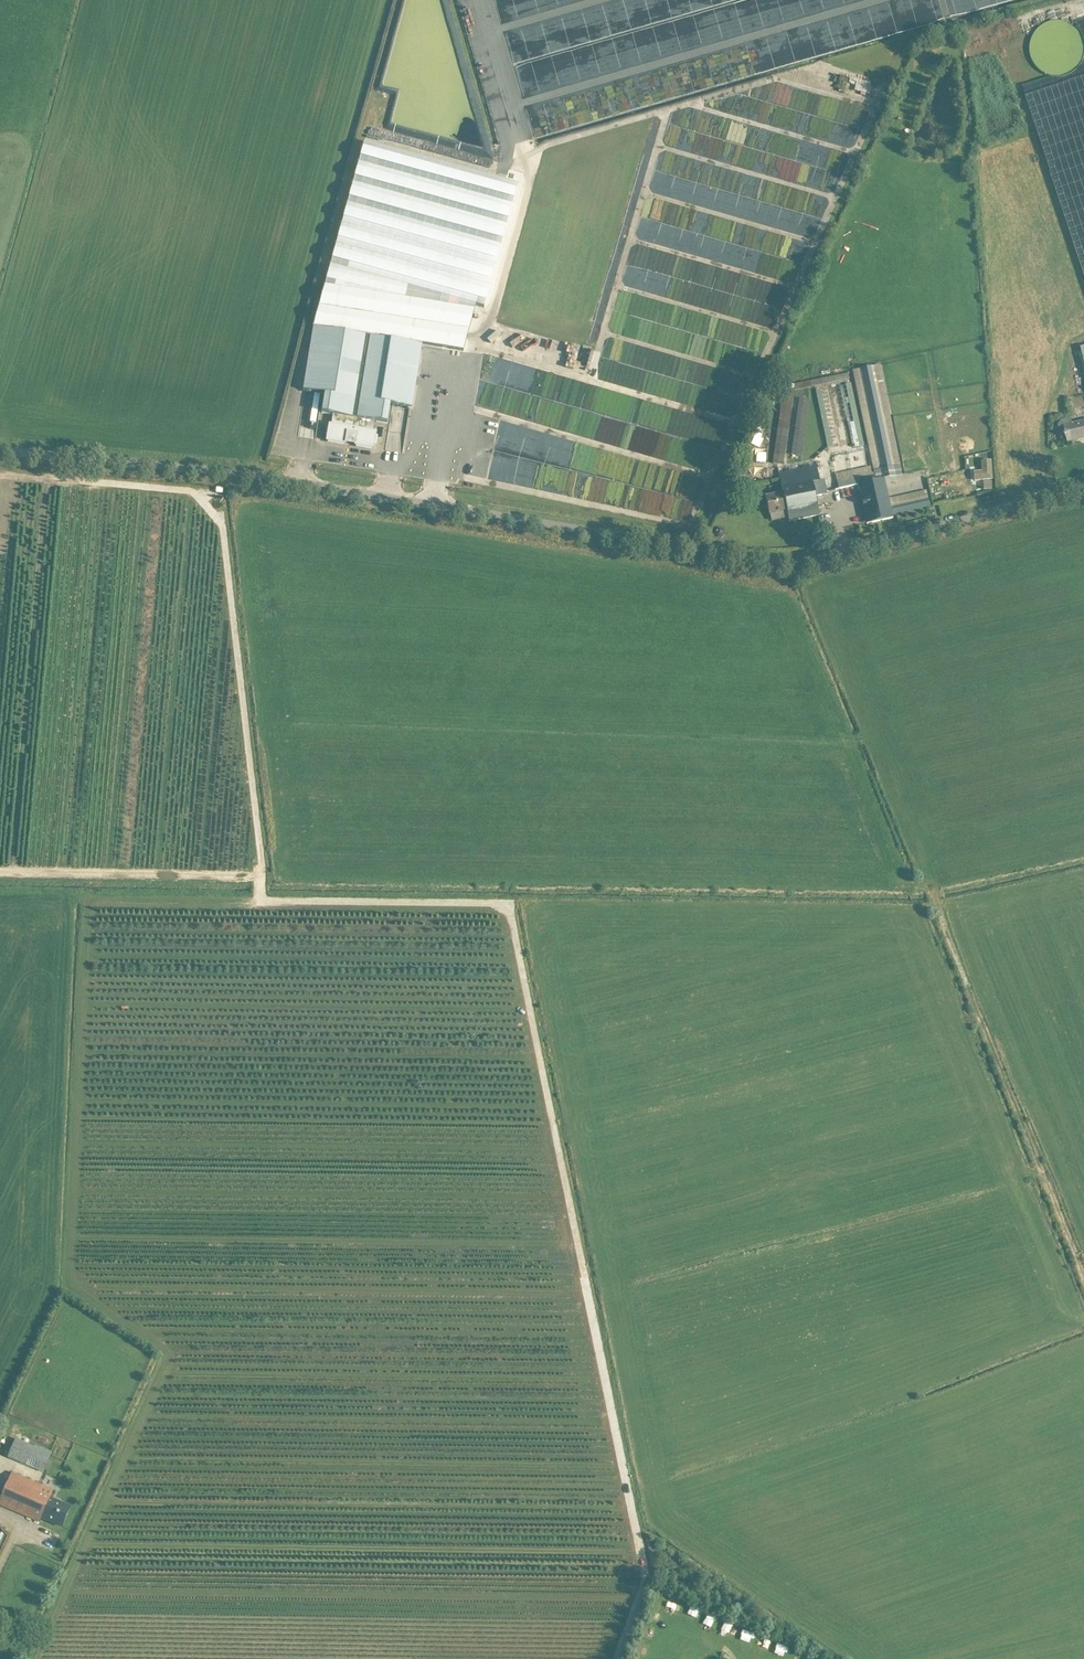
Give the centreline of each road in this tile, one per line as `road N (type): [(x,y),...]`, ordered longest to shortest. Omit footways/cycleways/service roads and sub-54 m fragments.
road 1 (unclassified): [(0,451),(247,474),(794,562),(1083,485)]

